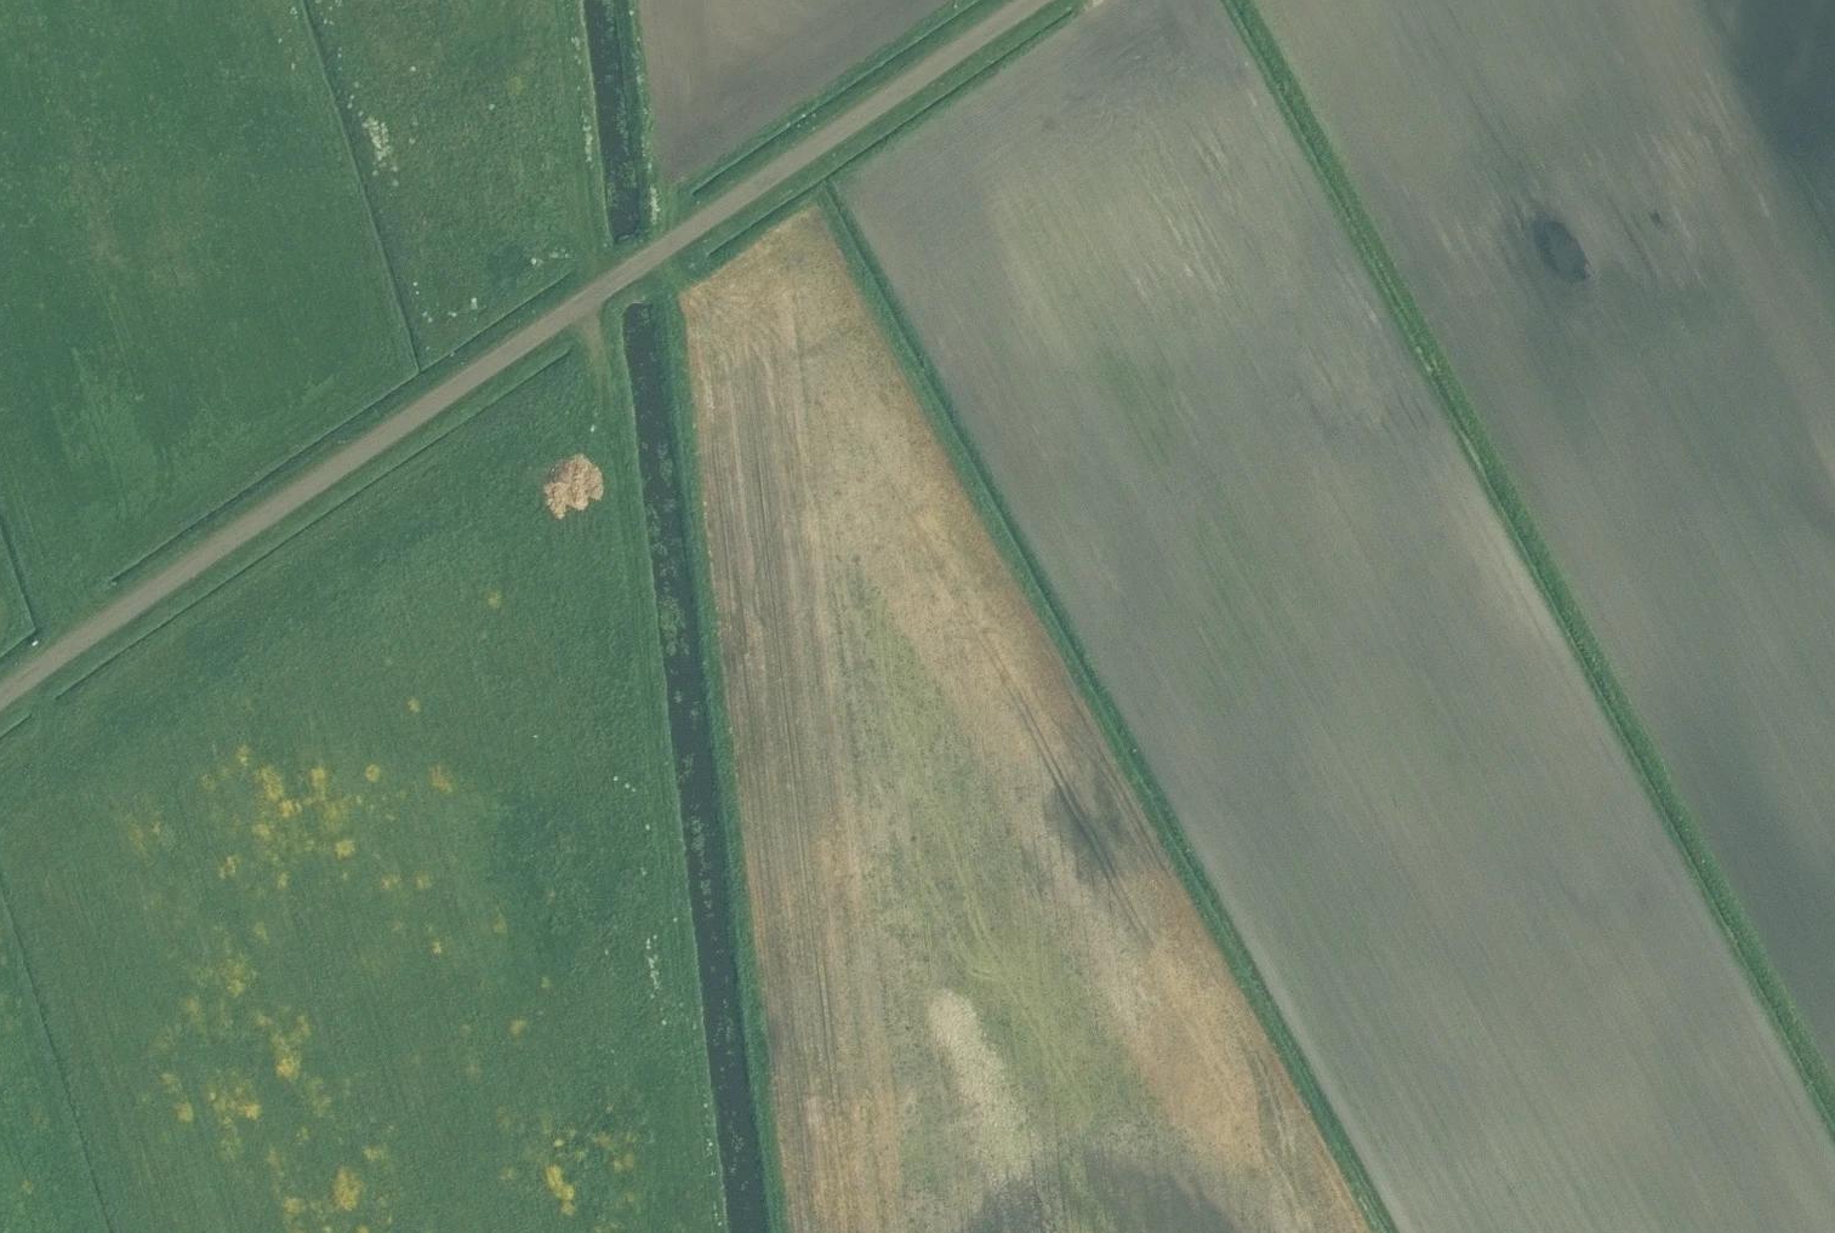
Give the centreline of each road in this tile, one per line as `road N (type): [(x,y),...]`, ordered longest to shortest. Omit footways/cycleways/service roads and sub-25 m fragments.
road 1 (unclassified): [(0,697),(1029,0)]
road 2 (track): [(564,0),(602,289)]

